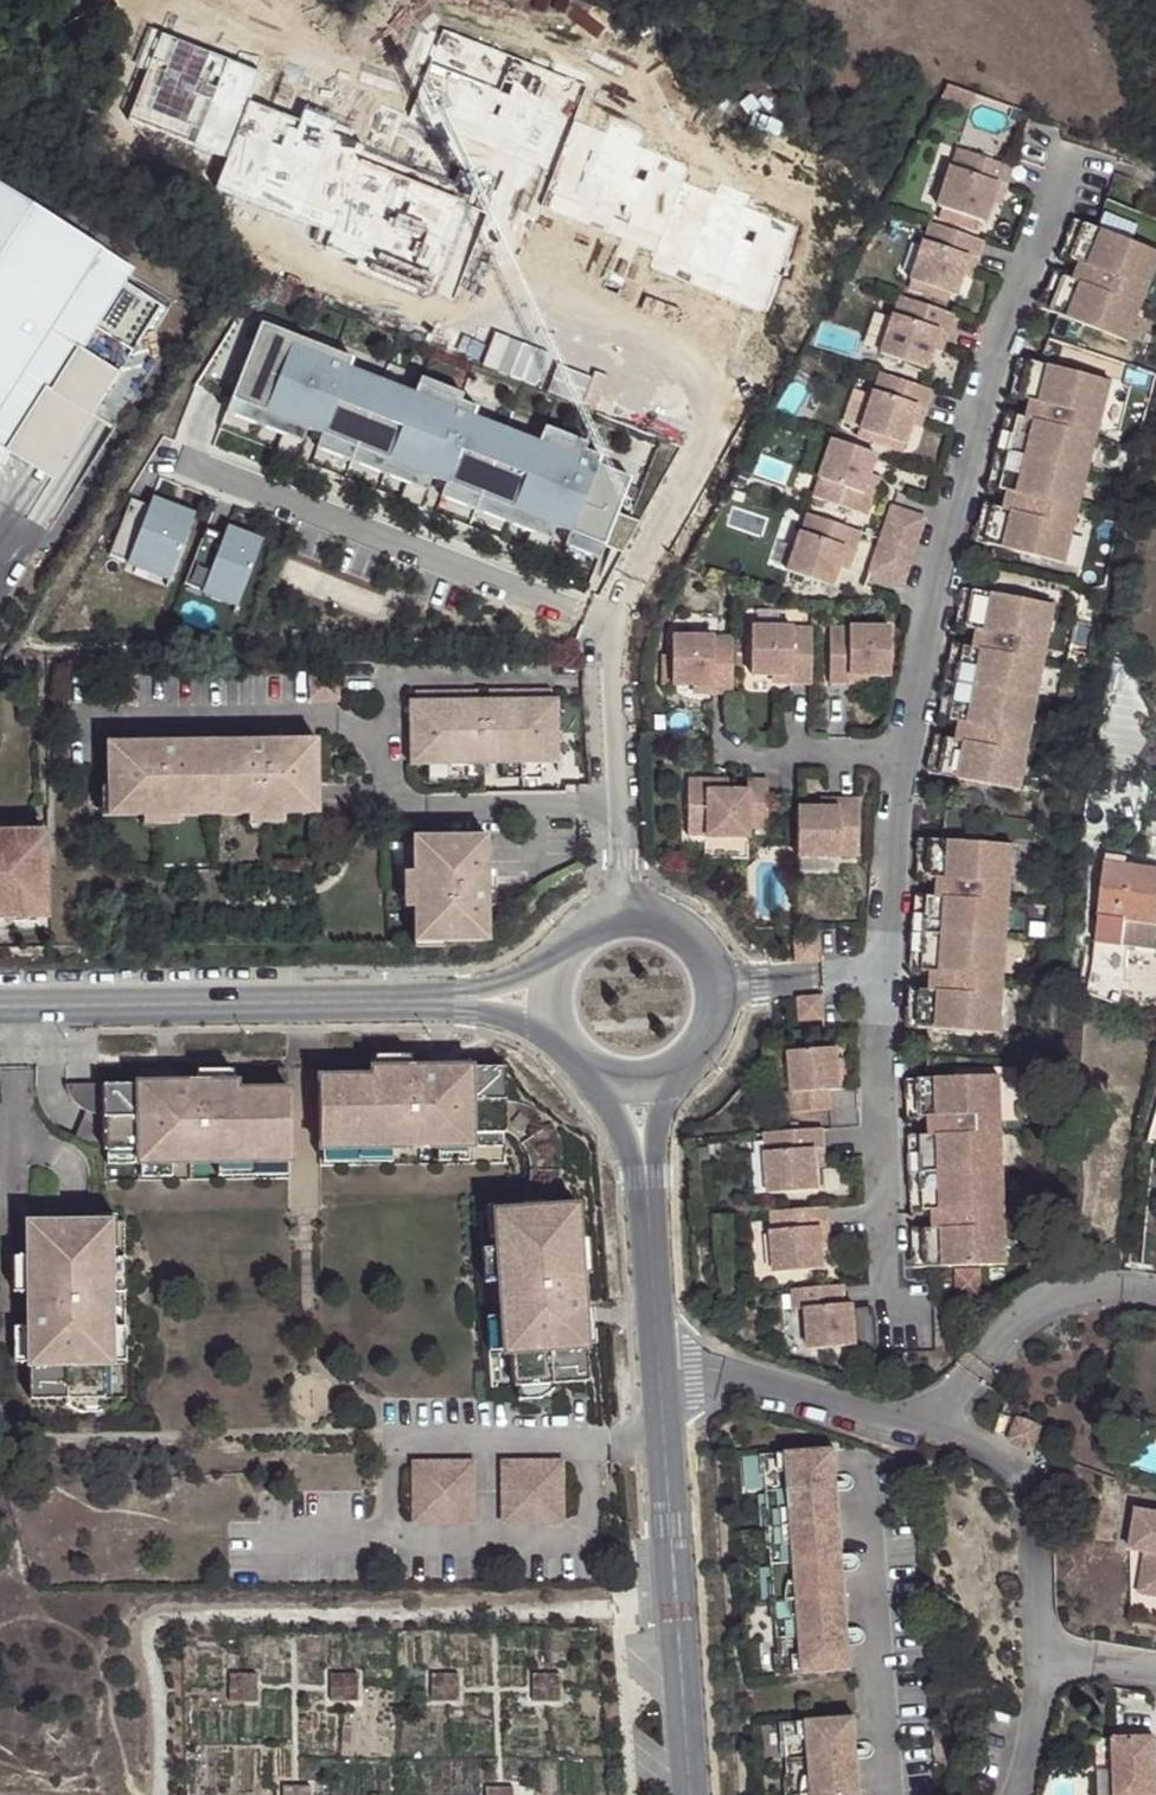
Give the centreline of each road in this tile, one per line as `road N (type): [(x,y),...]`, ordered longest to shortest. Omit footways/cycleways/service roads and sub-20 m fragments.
road 1 (residential): [(1014,1794),(1042,1654),(1038,1516),(1020,1469),(924,1431),(708,1371),(659,1372)]
road 2 (residential): [(1069,150),(947,522),(902,754)]
road 3 (residential): [(623,854),(613,626),(742,347)]
road 4 (residential): [(691,1794),(659,1372)]
road 5 (residential): [(0,1008),(397,1004)]
road 6 (residential): [(877,980),(894,1315)]
road 7 (residential): [(902,754),(877,980)]
road 8 (residential): [(659,1372),(646,1163)]
road 9 (residential): [(728,753),(902,754)]
road 10 (residential): [(877,980),(719,988)]
road 11 (residential): [(549,973),(397,1004)]
road 12 (residential): [(397,1004),(550,1029)]

